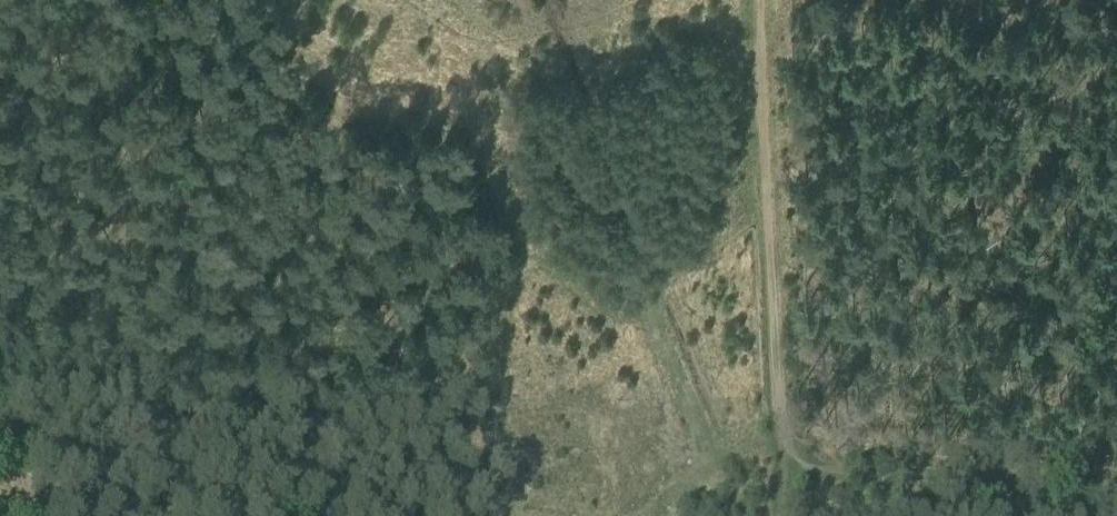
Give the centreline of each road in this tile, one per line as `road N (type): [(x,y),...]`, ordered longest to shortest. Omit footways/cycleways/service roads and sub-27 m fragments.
road 1 (track): [(758,0),(783,465)]
road 2 (track): [(783,465),(1116,484)]

